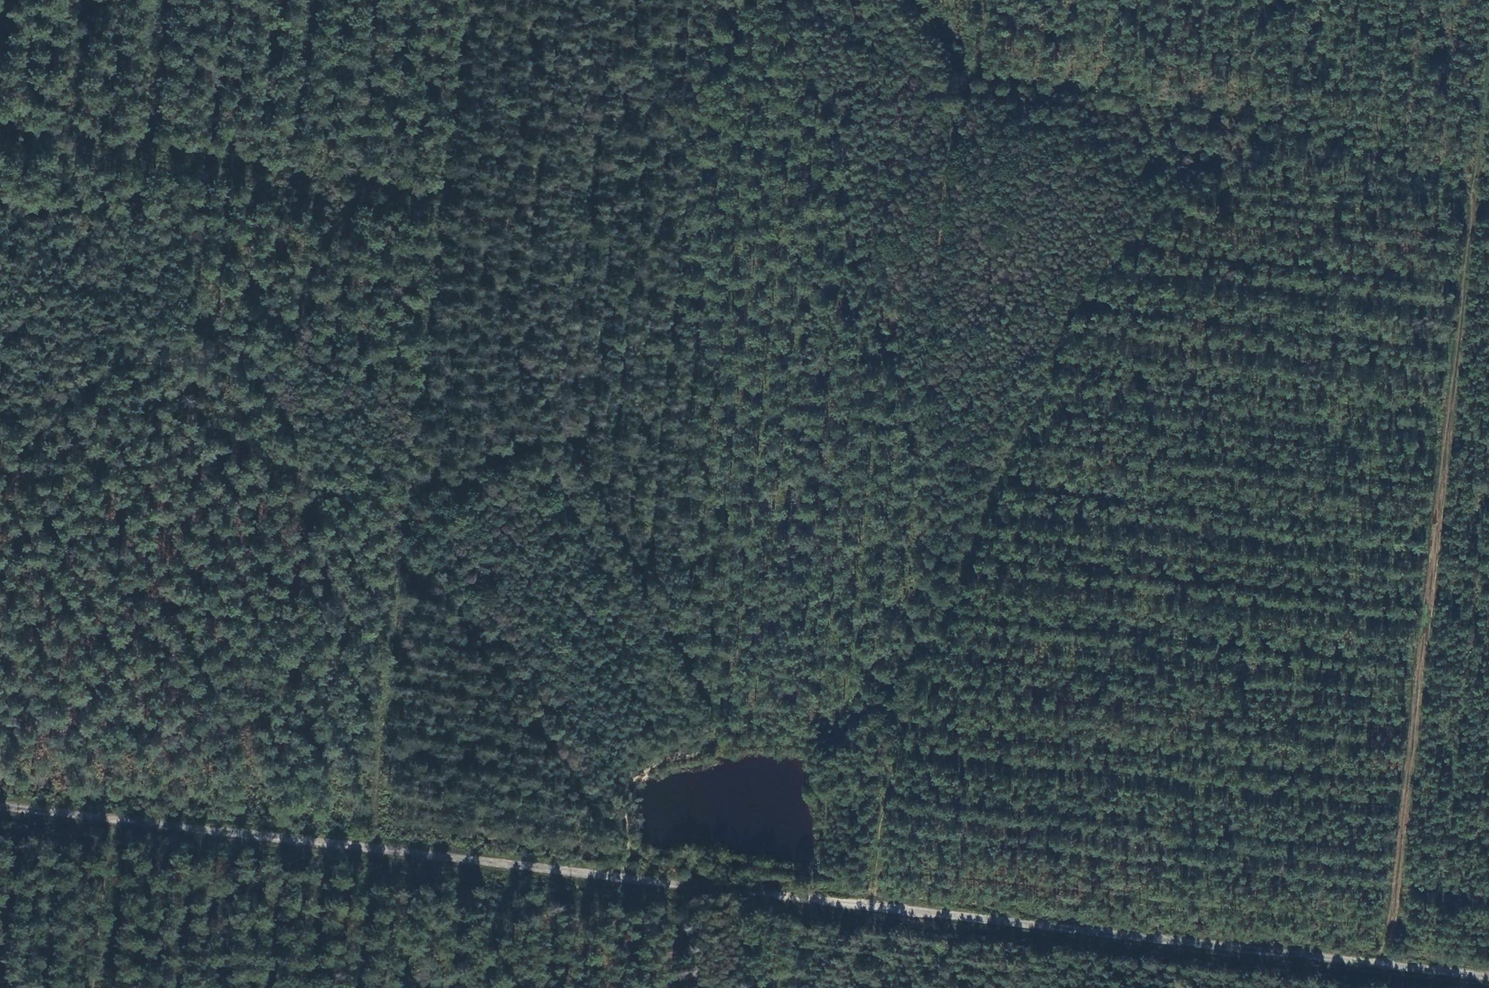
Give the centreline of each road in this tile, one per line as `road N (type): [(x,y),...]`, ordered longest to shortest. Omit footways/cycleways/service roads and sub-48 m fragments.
road 1 (track): [(636,878),(1488,976)]
road 2 (track): [(0,806),(518,865)]

